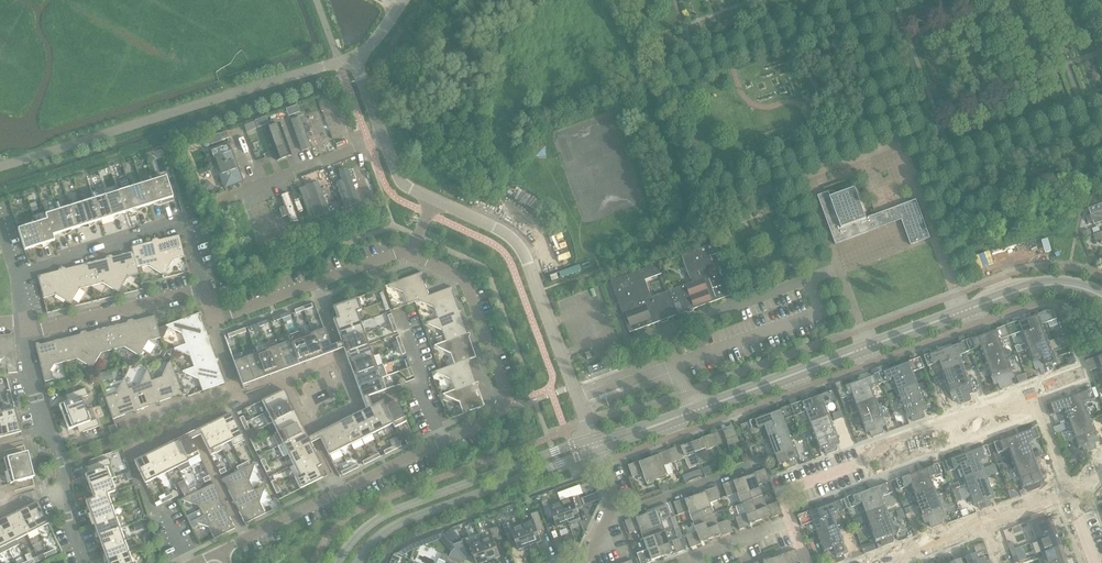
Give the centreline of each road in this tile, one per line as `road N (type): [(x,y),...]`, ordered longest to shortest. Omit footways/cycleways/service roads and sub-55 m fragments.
road 1 (residential): [(223,551),(499,411),(504,386),(466,284),(412,249)]
road 2 (tertiary): [(646,428),(1029,288),(1061,285),(1101,297)]
road 3 (residential): [(791,522),(782,492),(864,463),(906,436),(949,432),(1039,400),(1073,503)]
road 4 (unclassified): [(0,166),(339,62)]
road 5 (tertiary): [(594,439),(517,243),(434,199)]
road 6 (tertiary): [(594,439),(403,507),(366,529),(338,562)]
road 7 (residential): [(216,318),(239,397),(60,462)]
road 8 (tertiary): [(358,562),(397,524),(599,451)]
road 9 (residential): [(206,289),(185,220),(14,274)]
road 10 (residential): [(216,318),(412,249)]
road 11 (residential): [(23,335),(206,289)]
road 12 (residential): [(384,140),(216,201)]
road 13 (residential): [(607,518),(740,468)]
road 14 (residential): [(60,462),(28,375),(23,335)]

